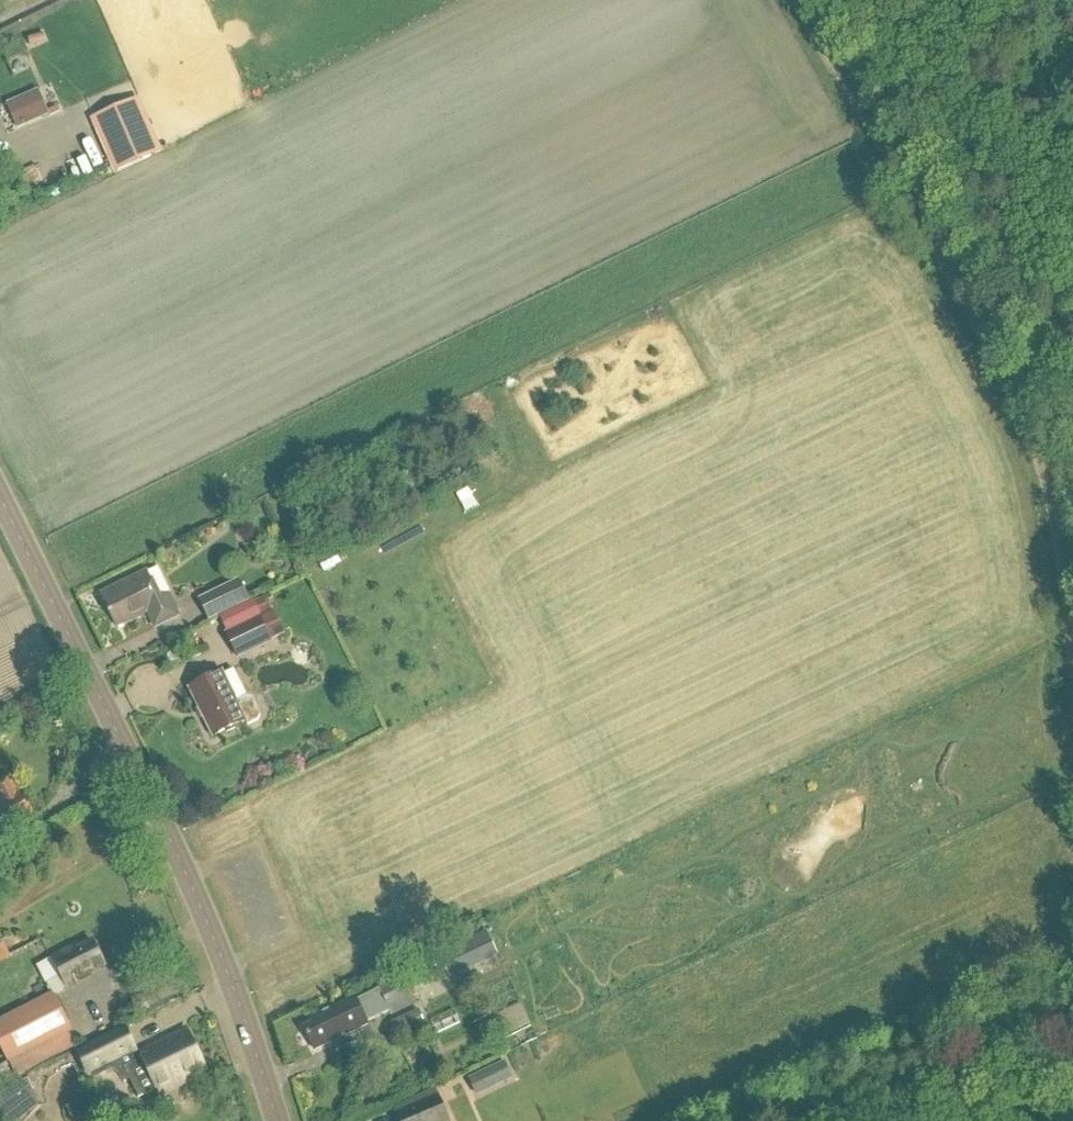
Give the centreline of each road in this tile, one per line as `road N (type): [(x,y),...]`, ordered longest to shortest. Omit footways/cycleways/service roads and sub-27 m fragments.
road 1 (track): [(795,0),(1031,448),(1051,510),(1072,653)]
road 2 (tertiary): [(278,1120),(196,896),(0,499)]

